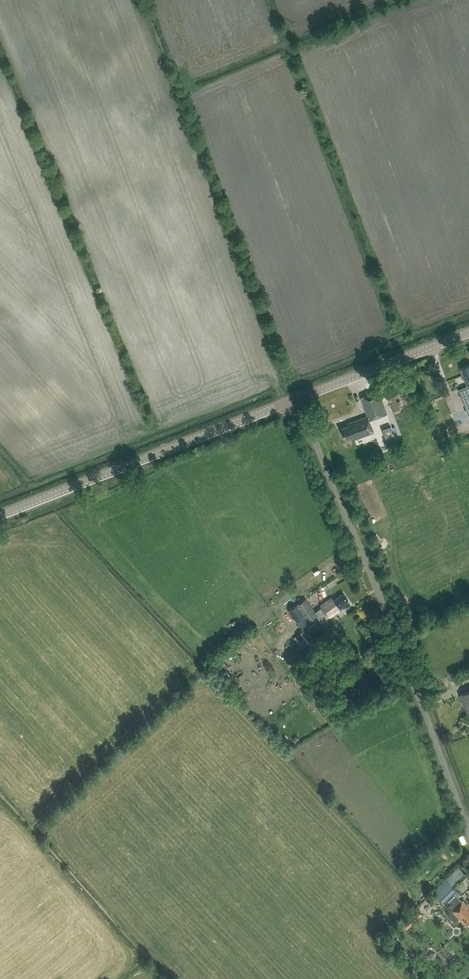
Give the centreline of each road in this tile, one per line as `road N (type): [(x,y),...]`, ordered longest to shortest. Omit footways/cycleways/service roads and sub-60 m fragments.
road 1 (unclassified): [(468,831),(296,398)]
road 2 (tertiary): [(0,514),(296,398)]
road 3 (tertiary): [(296,398),(468,331)]

